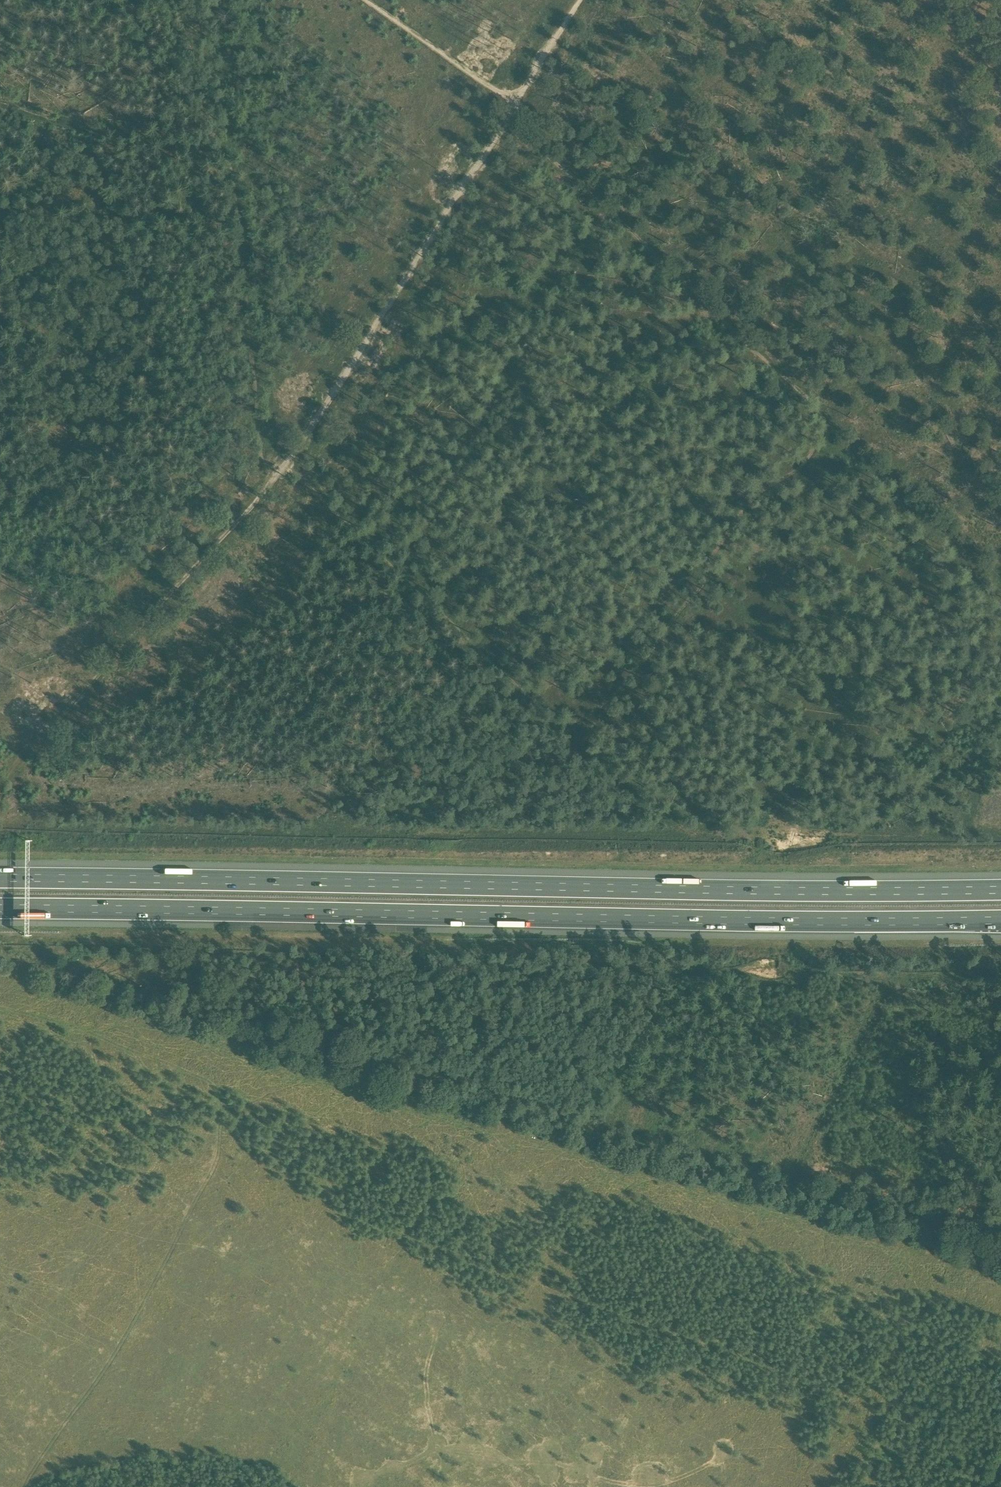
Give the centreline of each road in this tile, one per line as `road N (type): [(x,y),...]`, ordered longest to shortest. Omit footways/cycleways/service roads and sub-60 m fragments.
road 1 (motorway): [(0,909),(1000,921)]
road 2 (motorway): [(1000,890),(0,879)]
road 3 (track): [(345,1054),(816,1200),(858,1194),(962,1221)]
road 4 (track): [(178,1069),(219,1097),(215,1164),(141,1307),(24,1486)]
road 5 (track): [(557,729),(658,829),(964,828)]
road 6 (track): [(504,119),(284,465)]
road 7 (track): [(284,465),(557,729)]
road 8 (track): [(256,498),(59,718),(41,726),(0,710)]
road 9 (track): [(225,154),(256,498)]
road 10 (track): [(1000,584),(820,414)]
road 11 (track): [(514,104),(366,0)]
road 12 (track): [(211,0),(225,154)]
road 13 (track): [(581,0),(514,104)]

